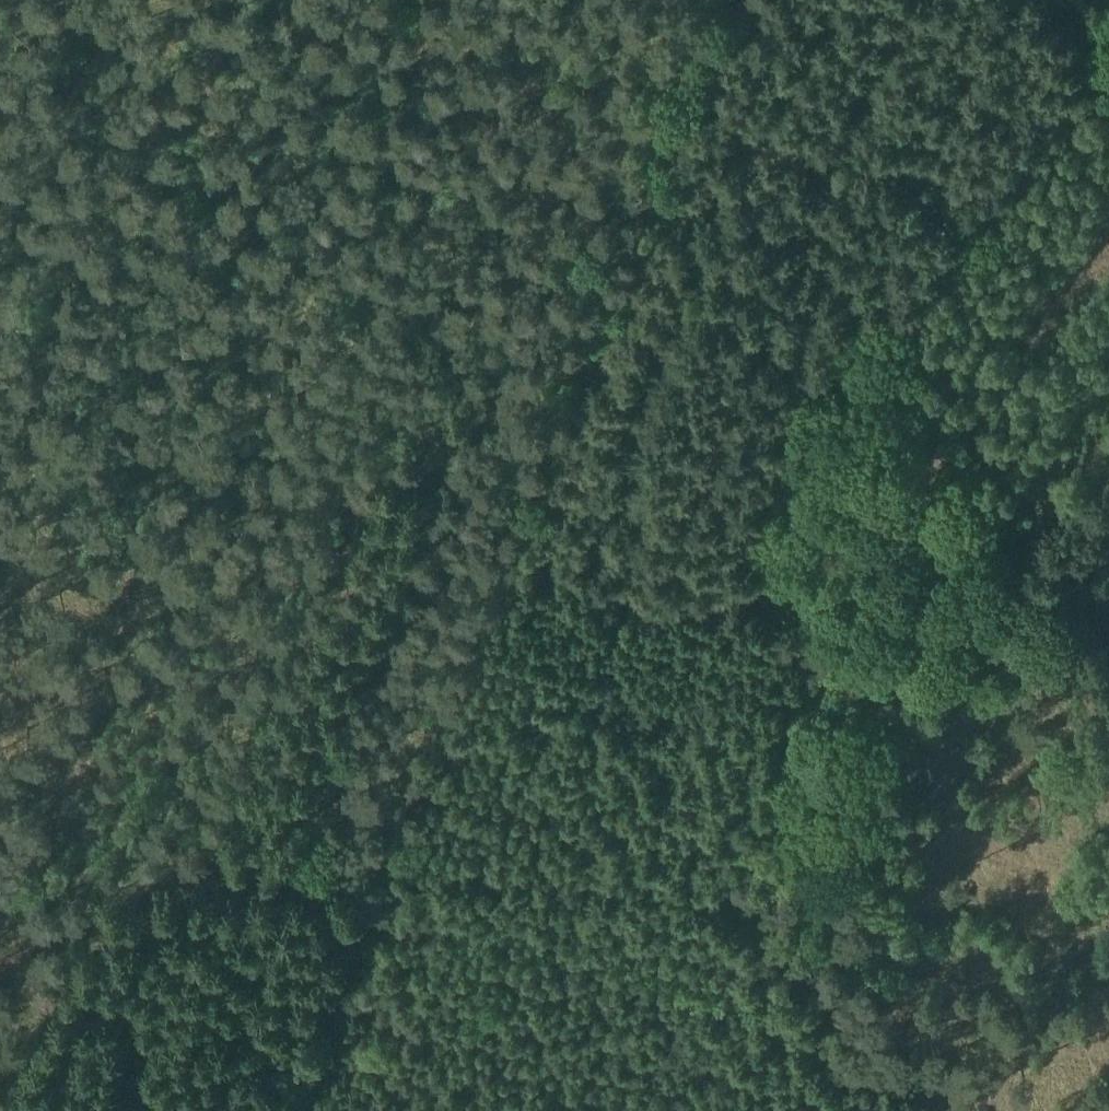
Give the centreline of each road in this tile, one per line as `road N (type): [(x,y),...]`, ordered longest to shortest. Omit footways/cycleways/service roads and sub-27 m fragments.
road 1 (track): [(282,1110),(726,0)]
road 2 (track): [(390,849),(0,862)]

